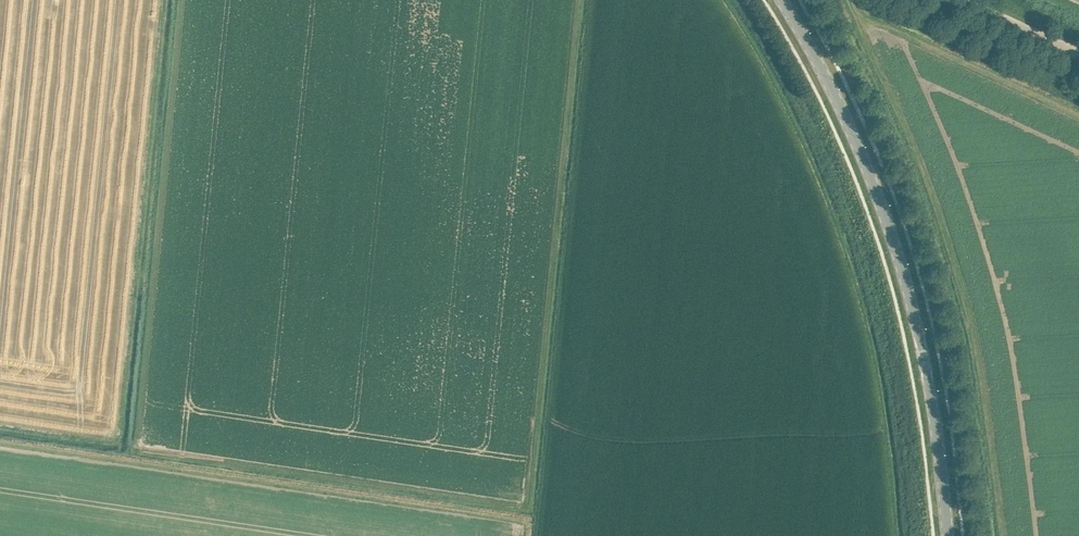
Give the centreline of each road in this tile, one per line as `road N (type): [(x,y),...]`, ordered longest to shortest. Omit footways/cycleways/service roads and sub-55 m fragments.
road 1 (secondary): [(948,535),(928,380),(900,269),(836,99),(781,0)]
road 2 (unclassified): [(948,0),(1078,61)]

